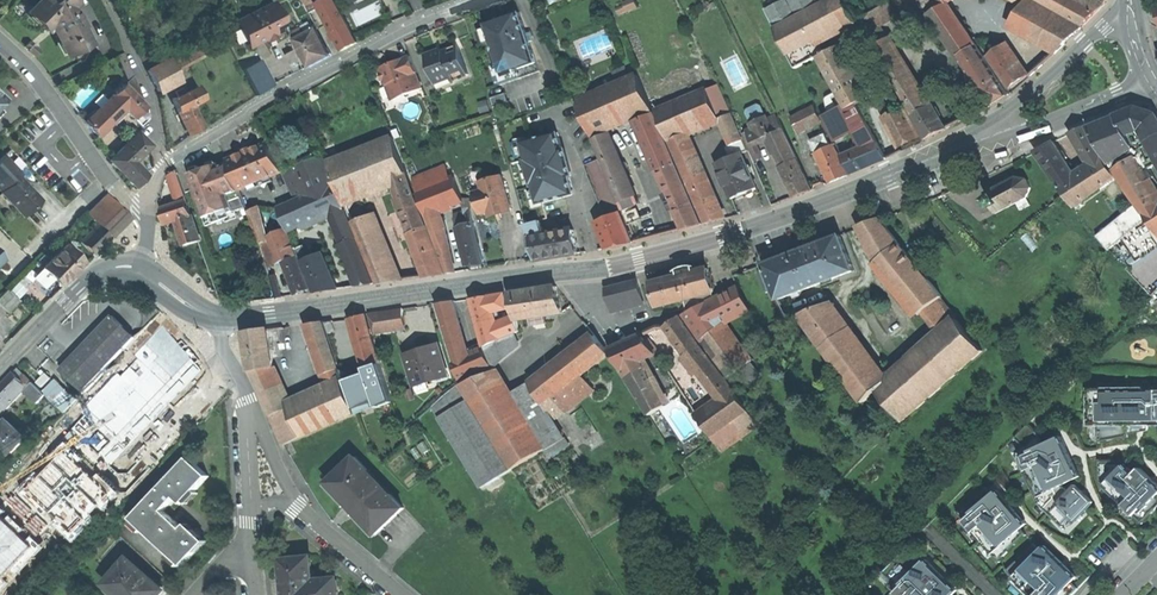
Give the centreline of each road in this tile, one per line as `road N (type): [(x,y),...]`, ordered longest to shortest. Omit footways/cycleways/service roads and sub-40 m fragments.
road 1 (tertiary): [(573,271),(743,233),(975,142)]
road 2 (residential): [(500,0),(396,36),(262,105),(162,171)]
road 3 (tertiary): [(215,317),(573,271)]
road 4 (residential): [(149,216),(108,179),(0,40)]
road 5 (tertiary): [(1130,16),(1107,24),(975,142)]
road 6 (tertiary): [(975,142),(1041,130),(1153,80)]
road 7 (tertiary): [(0,368),(95,274),(144,269)]
road 8 (residential): [(401,594),(297,507)]
road 9 (residential): [(573,271),(614,327),(670,312)]
road 10 (residential): [(245,398),(252,524)]
road 11 (residential): [(297,507),(245,398)]

